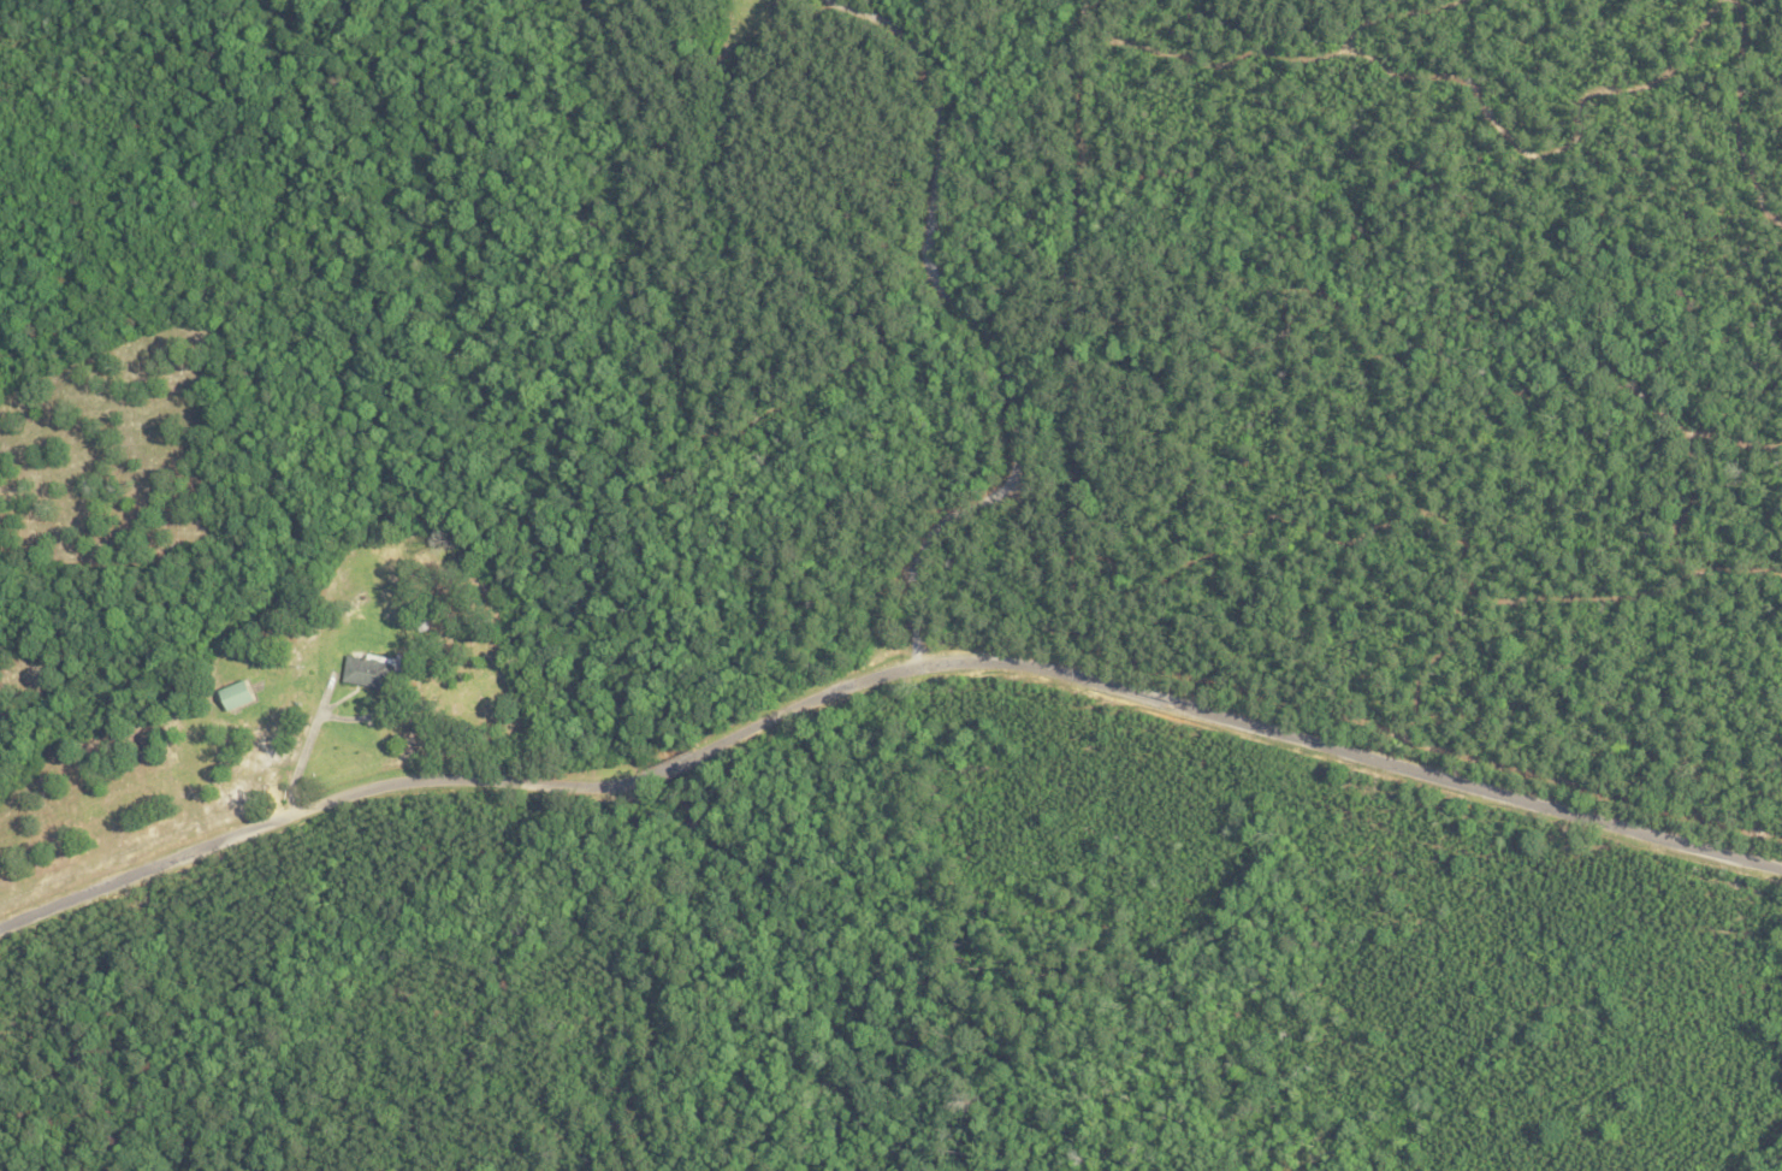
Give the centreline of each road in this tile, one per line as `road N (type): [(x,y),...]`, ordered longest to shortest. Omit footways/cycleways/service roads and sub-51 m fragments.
road 1 (residential): [(0,927),(373,787),(428,779),(580,786),(645,776),(876,680),(965,662),(1055,673),(1781,871)]

